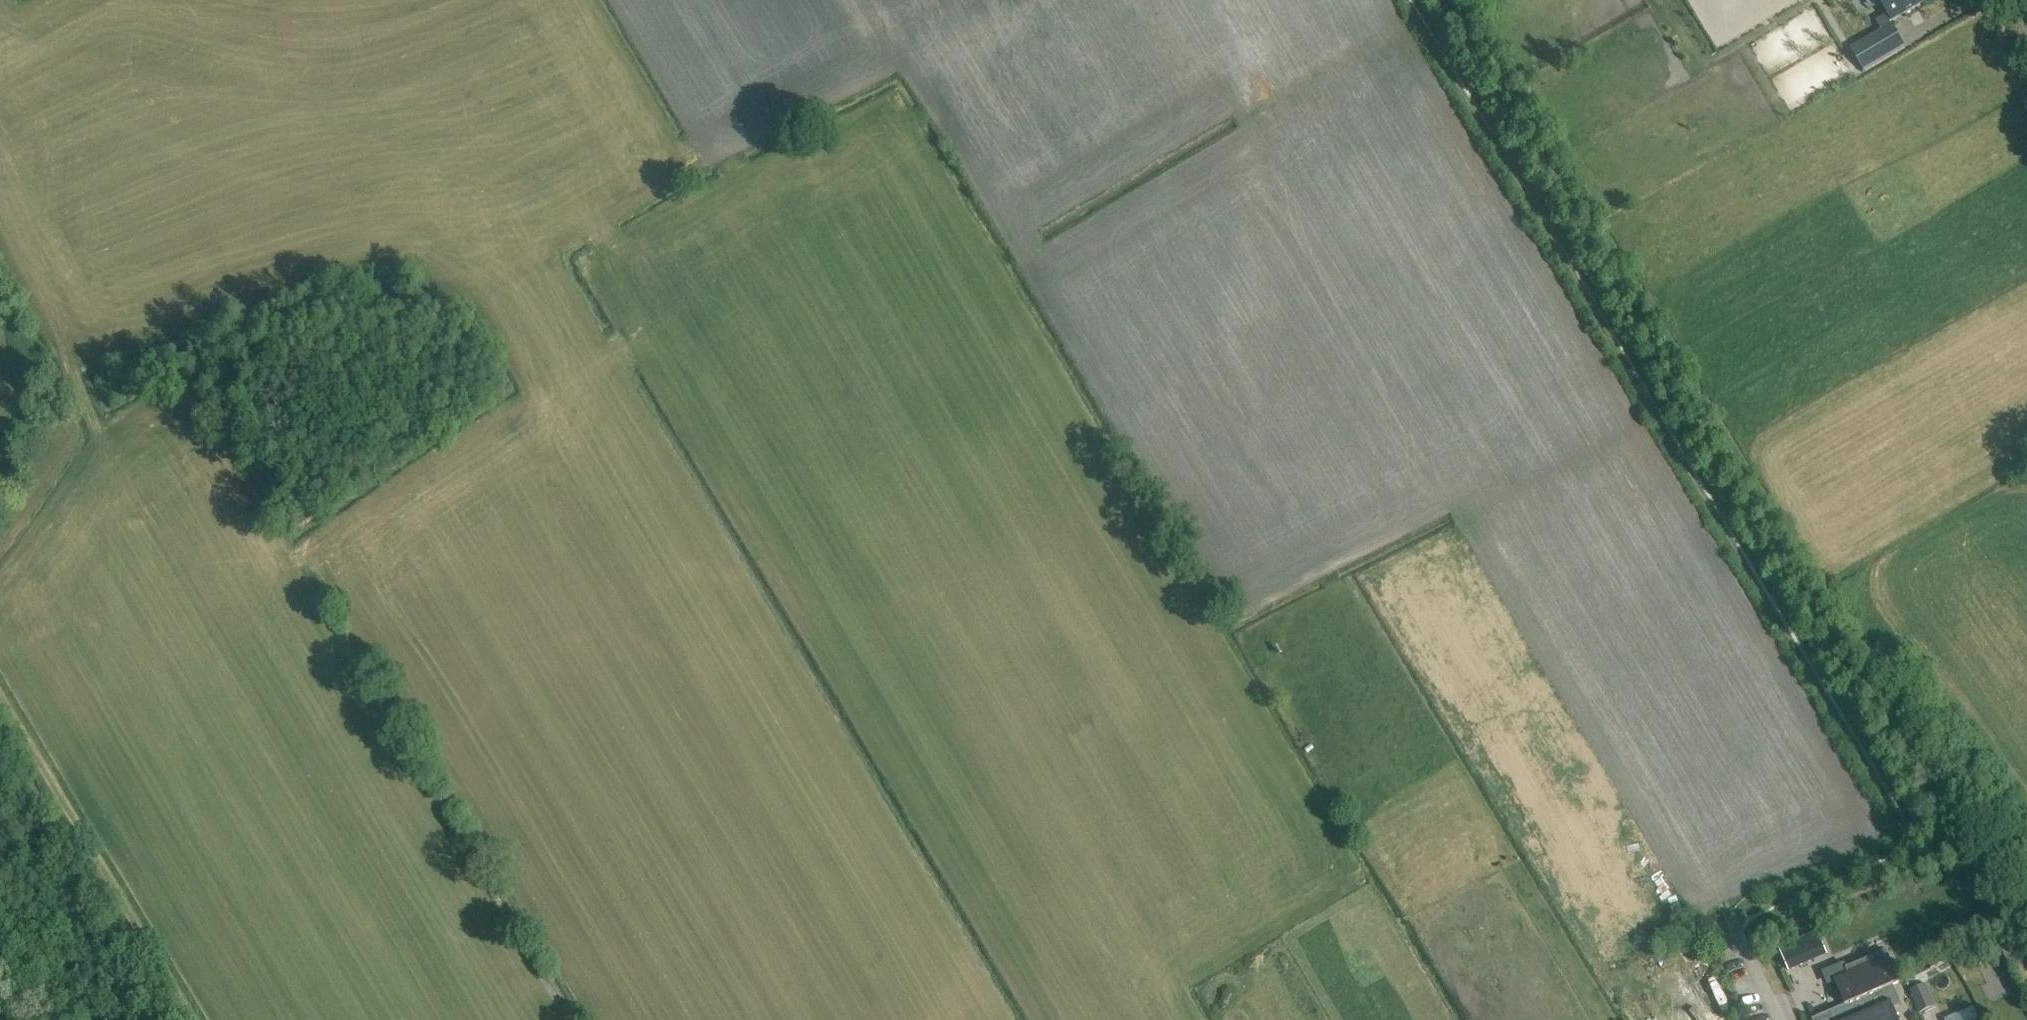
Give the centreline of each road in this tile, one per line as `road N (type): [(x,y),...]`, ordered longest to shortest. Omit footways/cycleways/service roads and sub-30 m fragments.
road 1 (track): [(0,702),(188,1019)]

